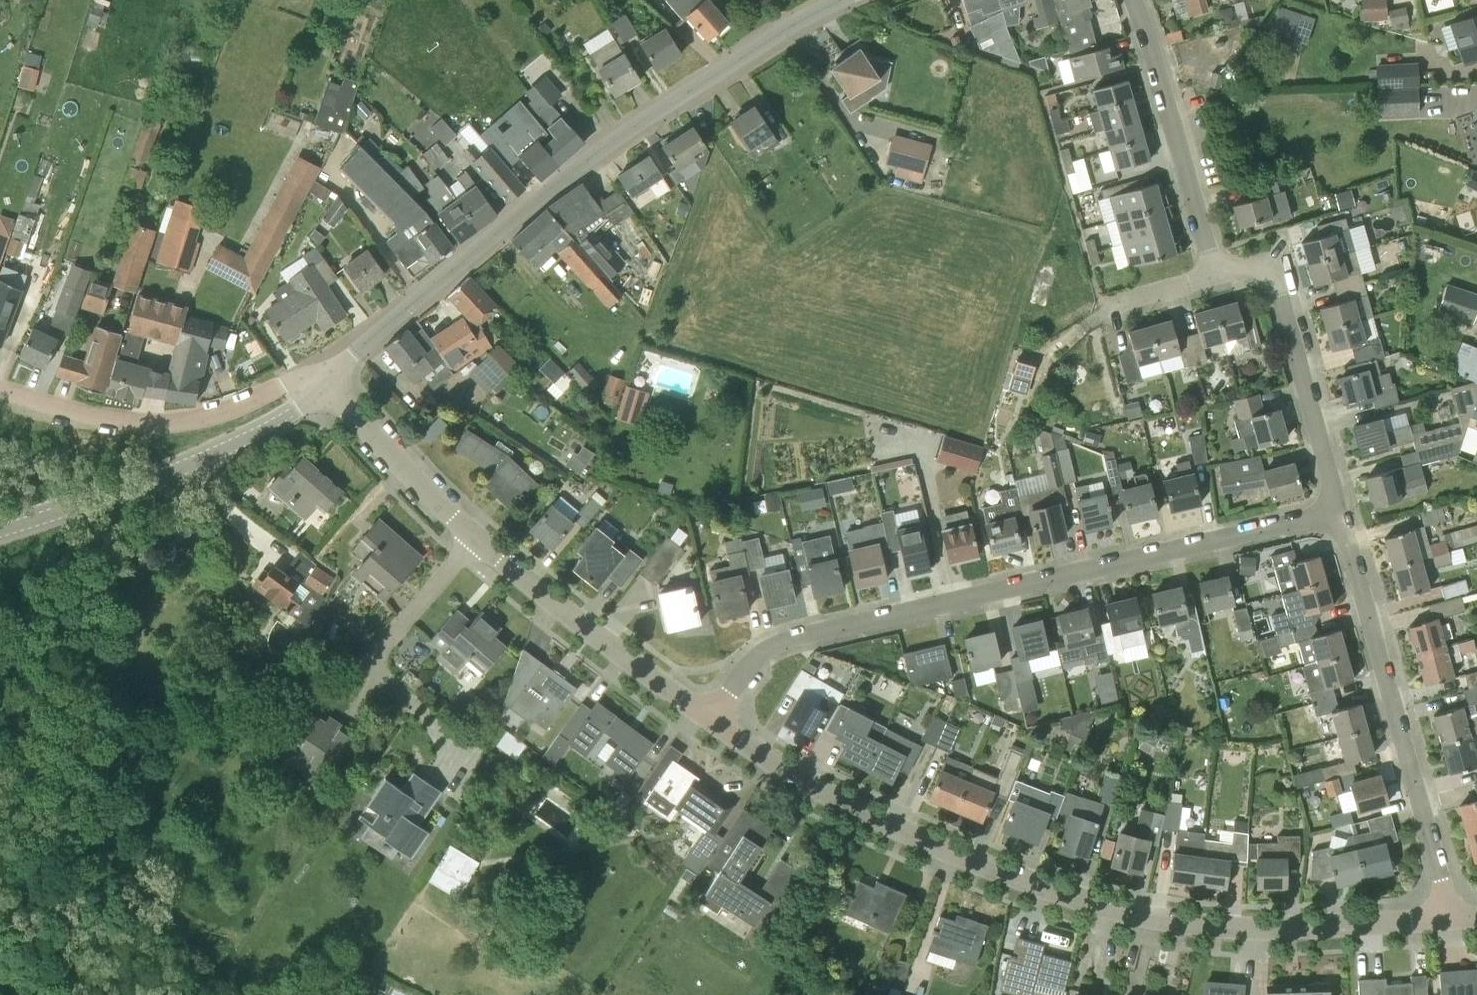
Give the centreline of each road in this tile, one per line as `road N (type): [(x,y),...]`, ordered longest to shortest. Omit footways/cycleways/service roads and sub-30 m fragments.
road 1 (unclassified): [(1449,916),(1275,929),(1099,908),(877,821),(711,721)]
road 2 (unclassified): [(711,721),(749,661),(777,643),(1337,507)]
road 3 (tertiary): [(326,389),(392,322),(643,114),(835,0)]
road 4 (unclassified): [(1449,916),(1337,507)]
road 5 (tertiary): [(0,533),(205,454),(326,389)]
road 6 (unclassified): [(326,389),(278,387),(182,424),(134,426),(0,389)]
road 7 (unclassified): [(711,721),(468,542)]
road 8 (unclassified): [(1337,507),(1277,286),(1251,271),(1211,277)]
road 9 (unclassified): [(1211,277),(1129,0)]
road 10 (unclassified): [(408,701),(362,660),(468,542)]
road 11 (unclassified): [(468,542),(326,389)]

